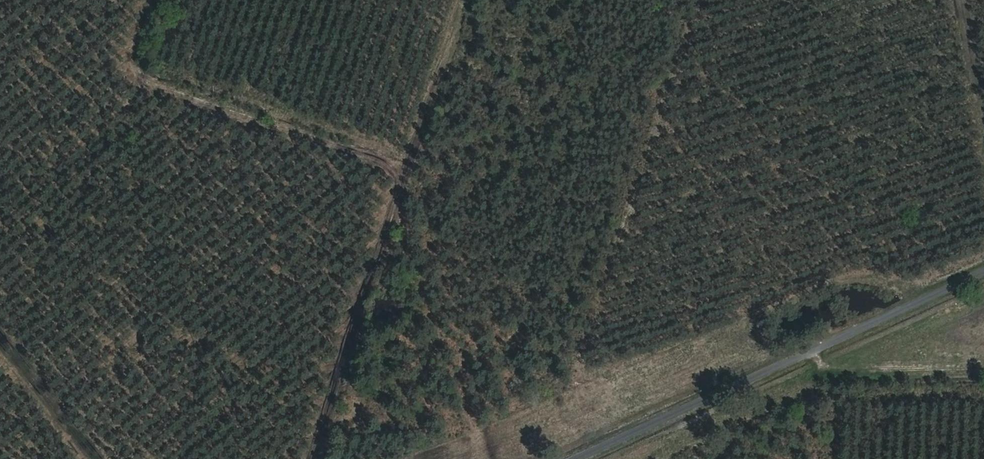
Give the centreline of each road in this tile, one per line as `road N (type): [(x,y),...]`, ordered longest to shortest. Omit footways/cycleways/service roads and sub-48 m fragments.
road 1 (unclassified): [(983,274),(584,458)]

